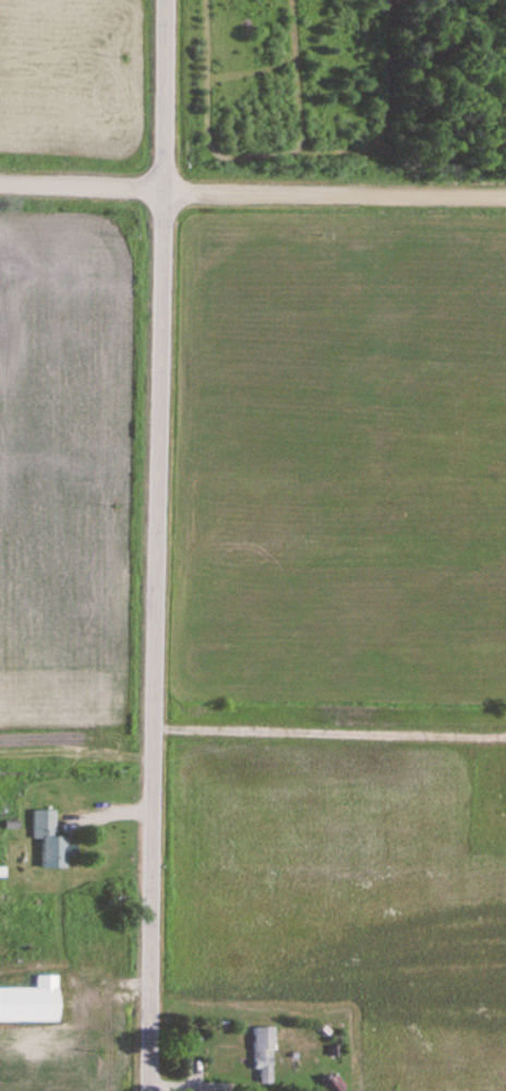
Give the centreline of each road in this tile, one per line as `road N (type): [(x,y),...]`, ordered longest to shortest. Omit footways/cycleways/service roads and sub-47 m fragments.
road 1 (residential): [(149,1090),(162,0)]
road 2 (residential): [(0,187),(505,196)]

